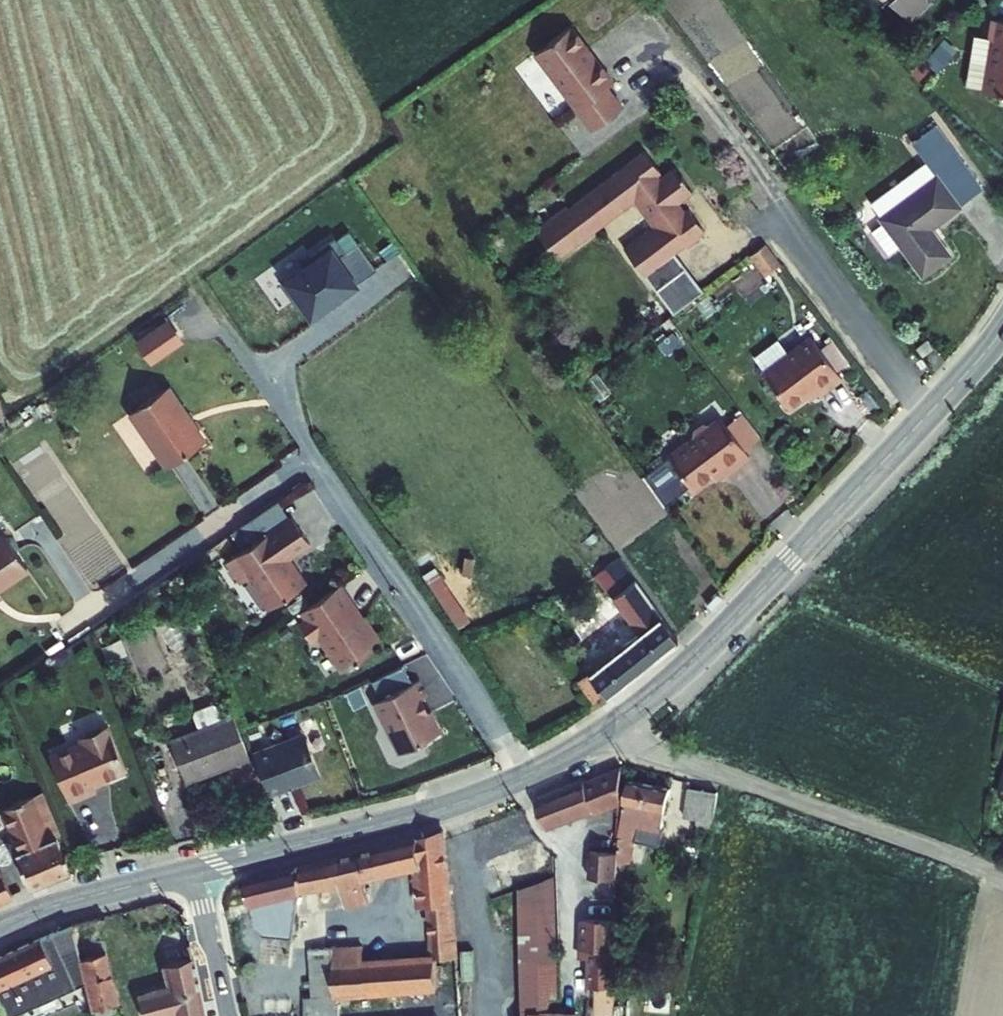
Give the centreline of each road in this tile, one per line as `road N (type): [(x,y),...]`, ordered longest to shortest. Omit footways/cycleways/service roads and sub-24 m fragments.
road 1 (tertiary): [(1002,330),(701,652),(616,724)]
road 2 (tertiary): [(616,724),(466,801),(195,871)]
road 3 (unclassified): [(616,724),(656,752),(1002,875)]
road 4 (tertiary): [(195,871),(0,928)]
road 5 (residential): [(195,871),(226,1015)]

